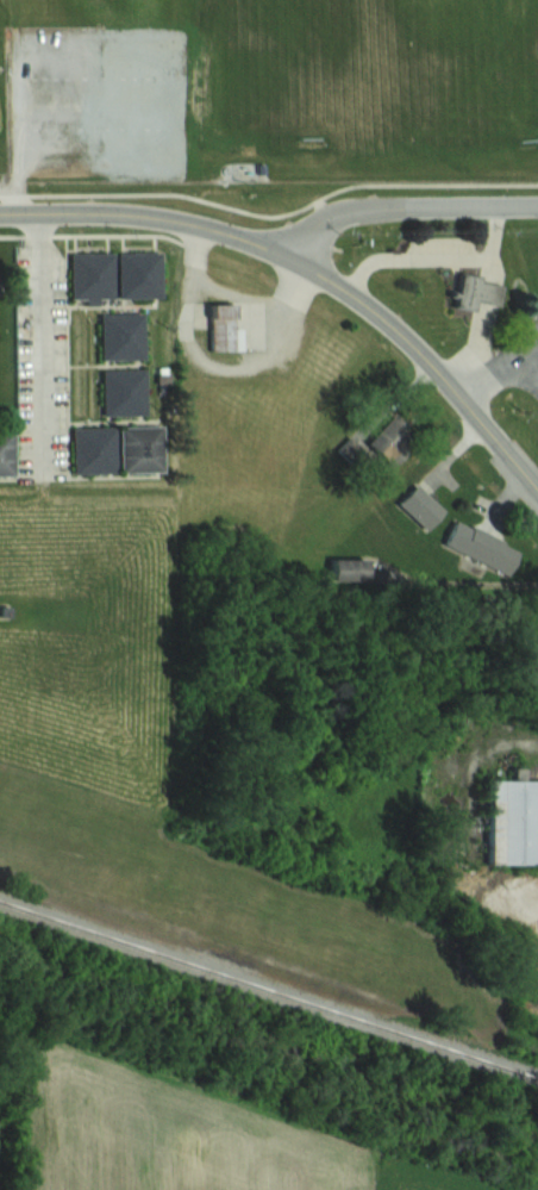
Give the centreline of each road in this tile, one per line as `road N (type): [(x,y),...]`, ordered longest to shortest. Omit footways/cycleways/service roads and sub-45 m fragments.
road 1 (secondary): [(537,490),(444,381),(356,300),(286,256),(139,212)]
road 2 (residential): [(537,205),(355,210),(327,218),(286,256)]
road 3 (secondary): [(139,212),(0,212)]

